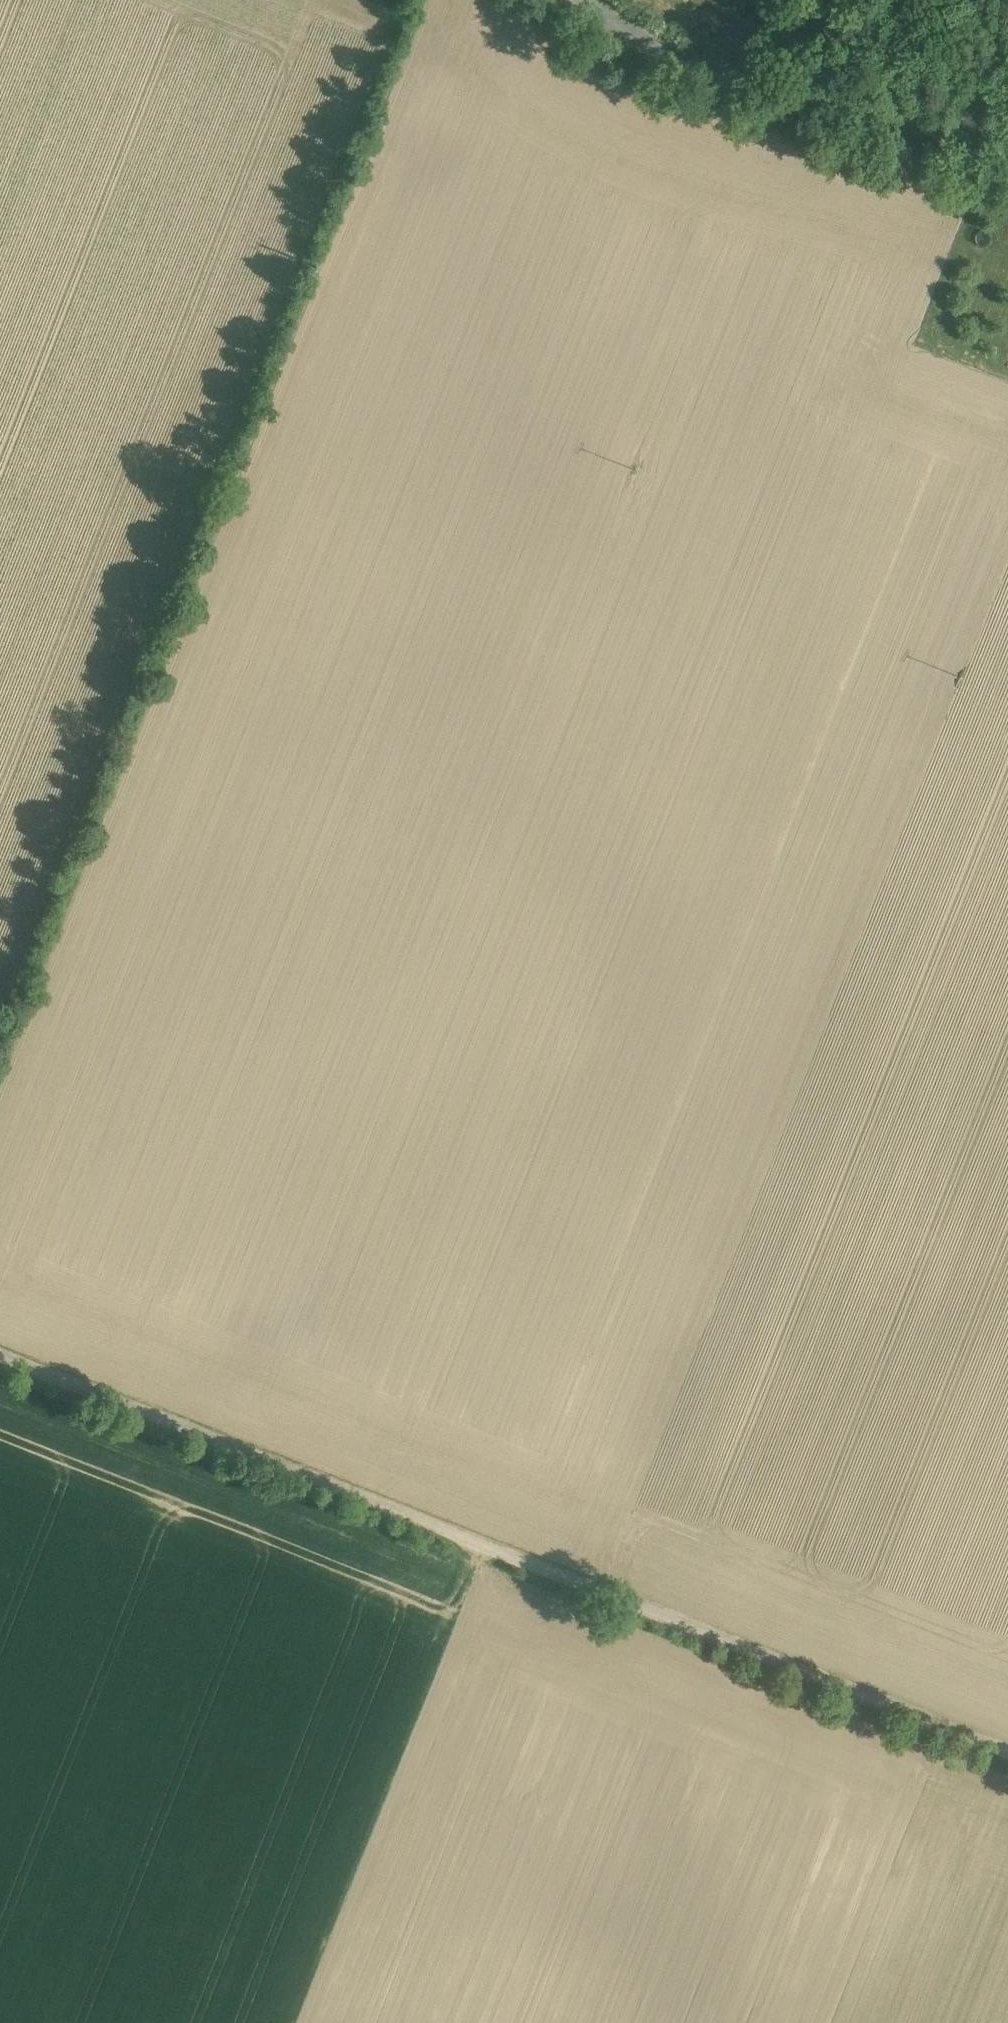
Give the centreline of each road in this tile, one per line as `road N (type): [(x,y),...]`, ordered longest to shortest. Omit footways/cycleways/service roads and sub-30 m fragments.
road 1 (track): [(0,1362),(1007,1757)]
road 2 (unclassified): [(1007,138),(848,113),(685,71),(567,0)]

